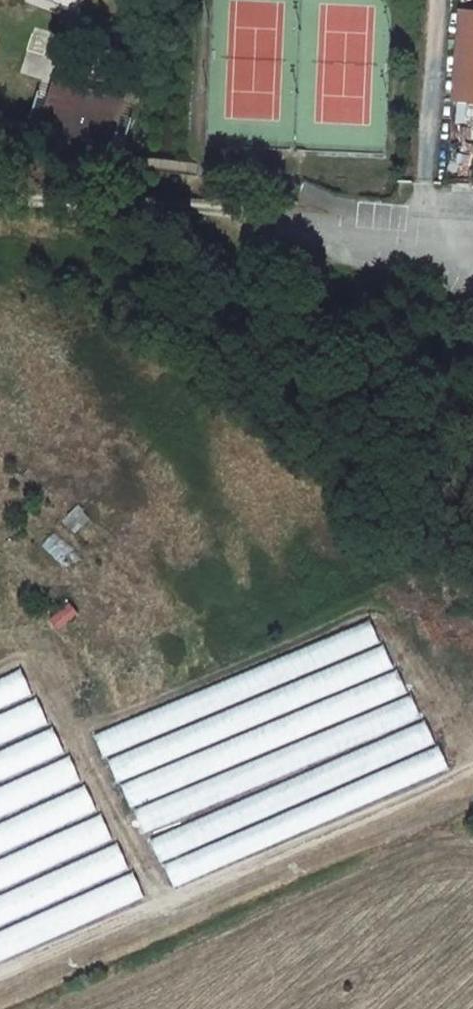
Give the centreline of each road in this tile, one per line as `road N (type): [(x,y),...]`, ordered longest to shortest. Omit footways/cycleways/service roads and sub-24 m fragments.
road 1 (track): [(472,767),(0,974)]
road 2 (track): [(78,733),(376,611),(472,749)]
road 3 (track): [(166,900),(41,664),(24,657),(0,666)]
road 4 (track): [(0,198),(180,209)]

